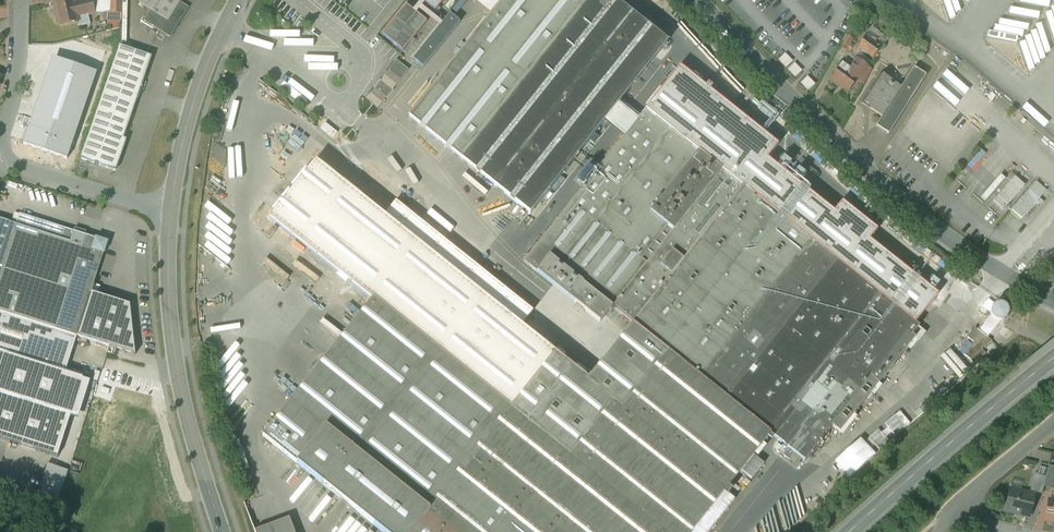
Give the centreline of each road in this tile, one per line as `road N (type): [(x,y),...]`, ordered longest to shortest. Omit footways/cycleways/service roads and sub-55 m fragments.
road 1 (tertiary): [(699,0),(900,200),(1043,298)]
road 2 (tertiary): [(222,531),(174,350),(171,210)]
road 3 (primary): [(851,531),(1053,360)]
road 4 (tertiary): [(171,210),(192,108),(238,0)]
road 5 (residential): [(9,158),(171,210)]
road 6 (residential): [(22,0),(3,141),(9,158)]
road 7 (residential): [(1053,422),(959,506)]

